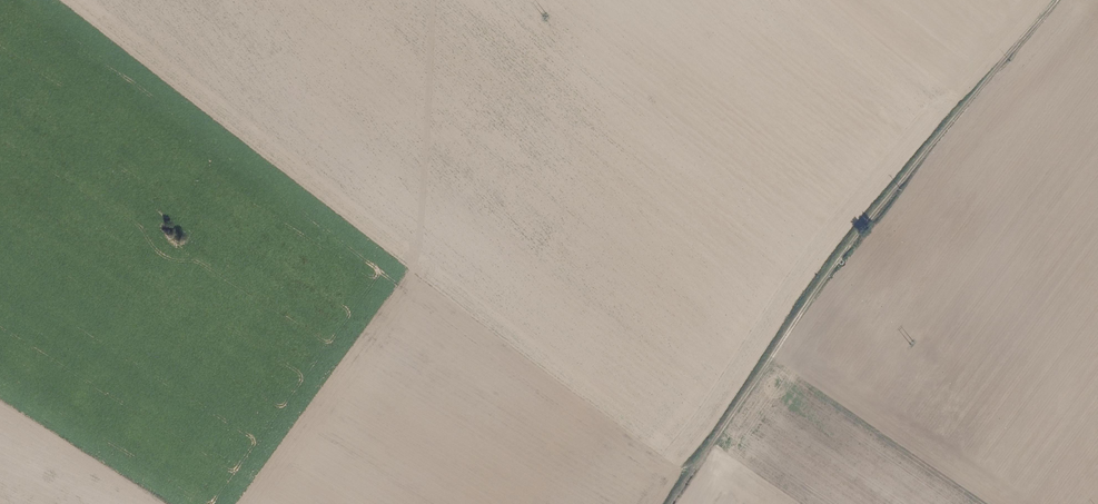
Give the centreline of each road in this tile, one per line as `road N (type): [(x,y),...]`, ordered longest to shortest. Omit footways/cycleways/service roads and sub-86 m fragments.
road 1 (track): [(1064,0),(970,92),(668,503)]

